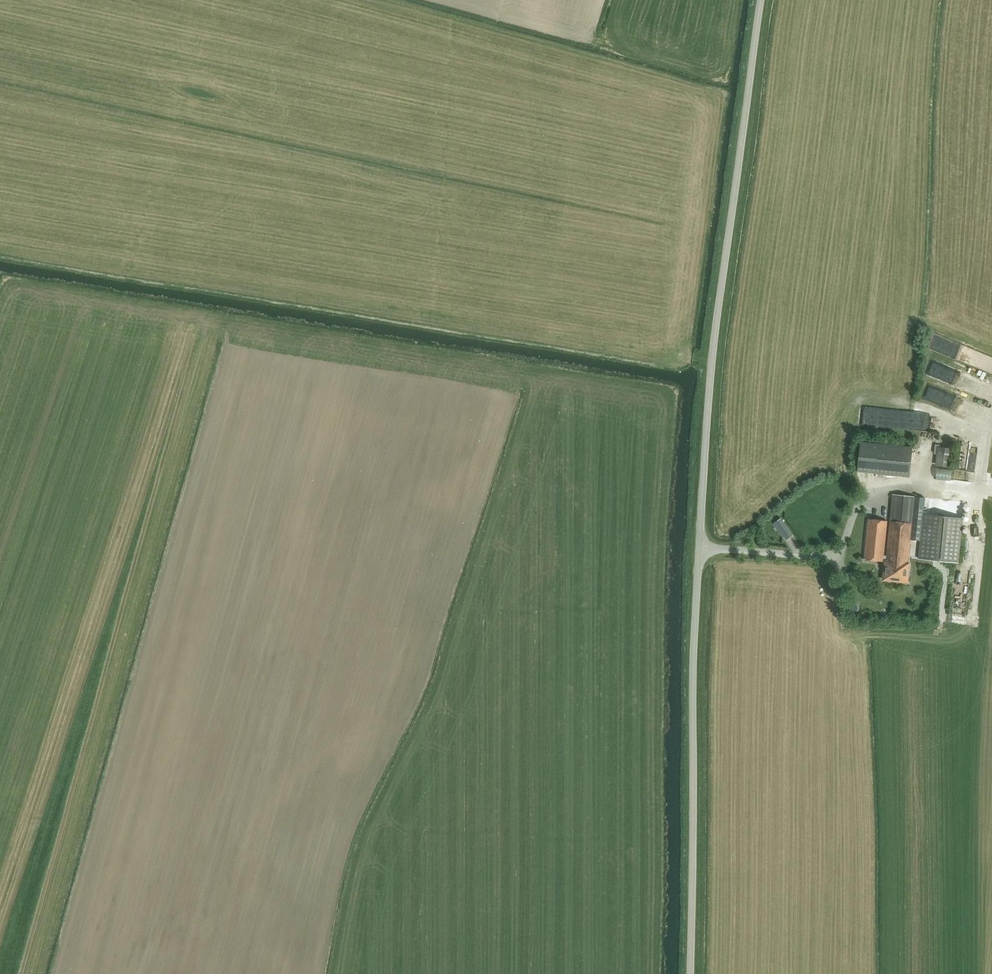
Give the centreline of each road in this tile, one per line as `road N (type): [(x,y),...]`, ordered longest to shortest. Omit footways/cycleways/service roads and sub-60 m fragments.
road 1 (unclassified): [(689,973),(704,465),(760,0)]

